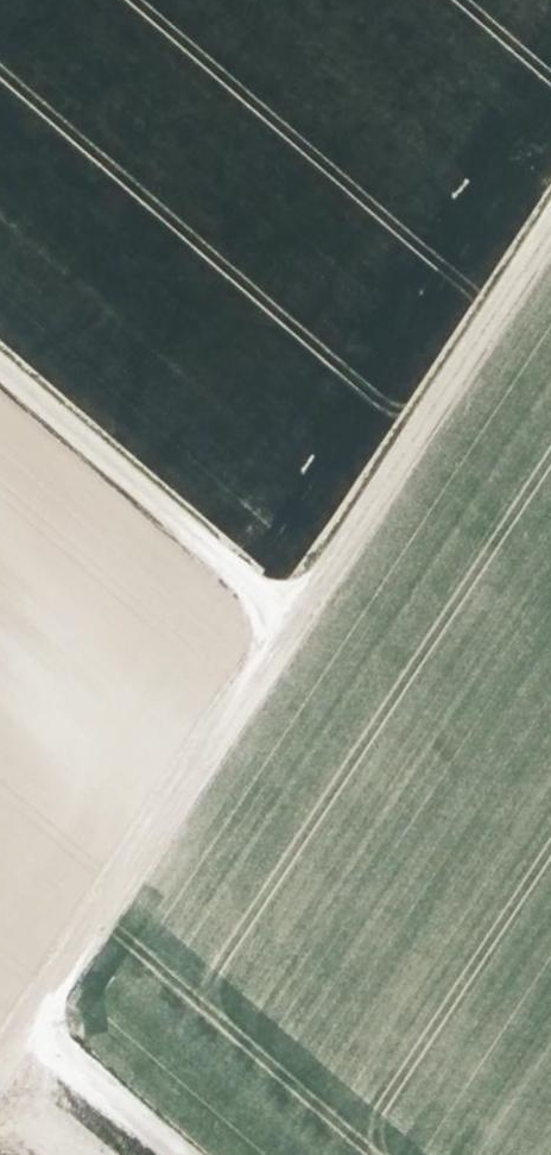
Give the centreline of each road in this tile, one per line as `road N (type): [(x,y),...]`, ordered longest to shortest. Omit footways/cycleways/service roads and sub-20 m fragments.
road 1 (track): [(550,235),(0,1062)]
road 2 (track): [(298,623),(0,363)]
road 3 (track): [(191,1154),(30,1015)]

